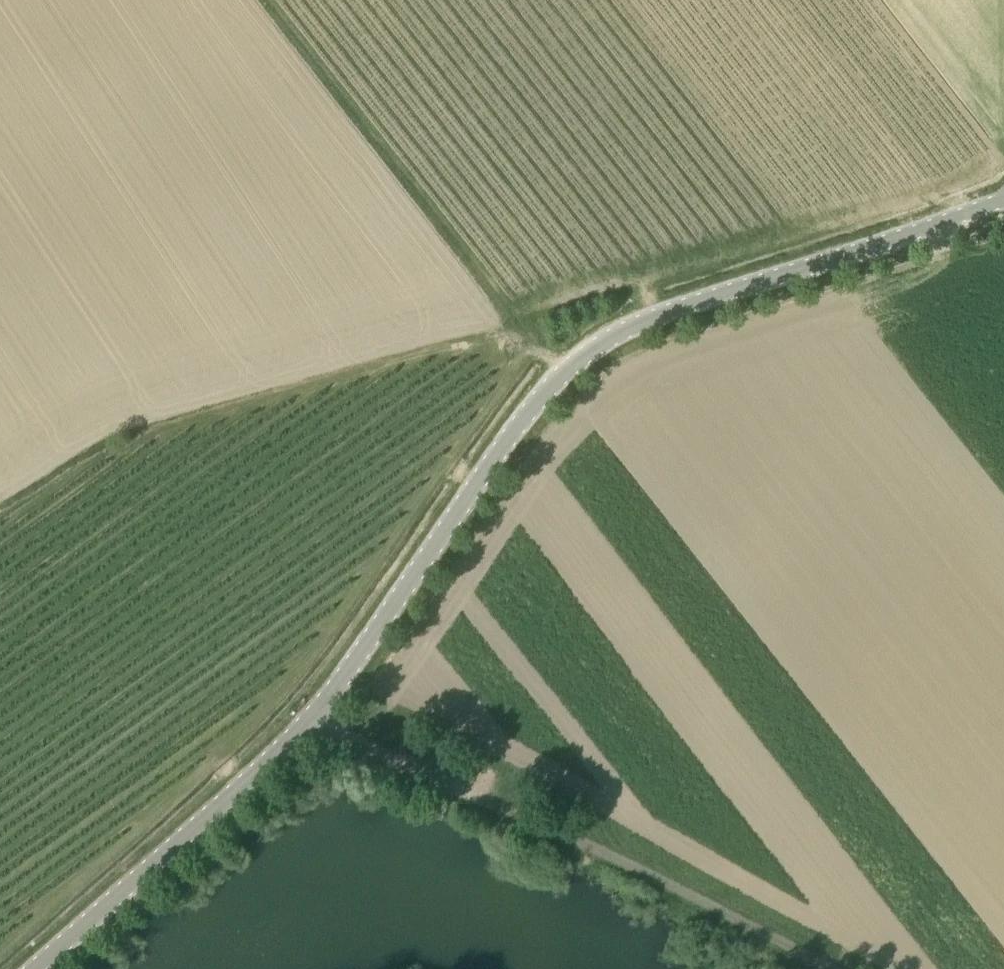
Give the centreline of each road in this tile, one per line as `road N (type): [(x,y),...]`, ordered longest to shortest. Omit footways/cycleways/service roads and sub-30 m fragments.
road 1 (unclassified): [(313,716),(340,687),(505,429),(570,360),(689,305),(1003,203)]
road 2 (unclassified): [(35,968),(313,716)]
road 3 (unclassified): [(505,810),(313,716)]

